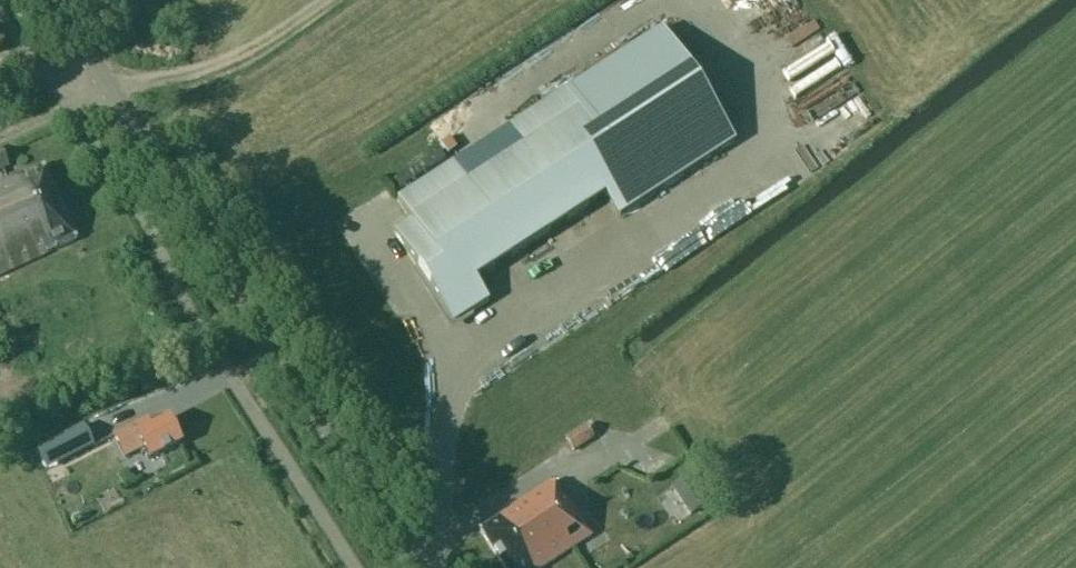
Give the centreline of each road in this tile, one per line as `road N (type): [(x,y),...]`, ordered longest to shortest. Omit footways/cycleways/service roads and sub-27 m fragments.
road 1 (tertiary): [(420,567),(52,0)]

